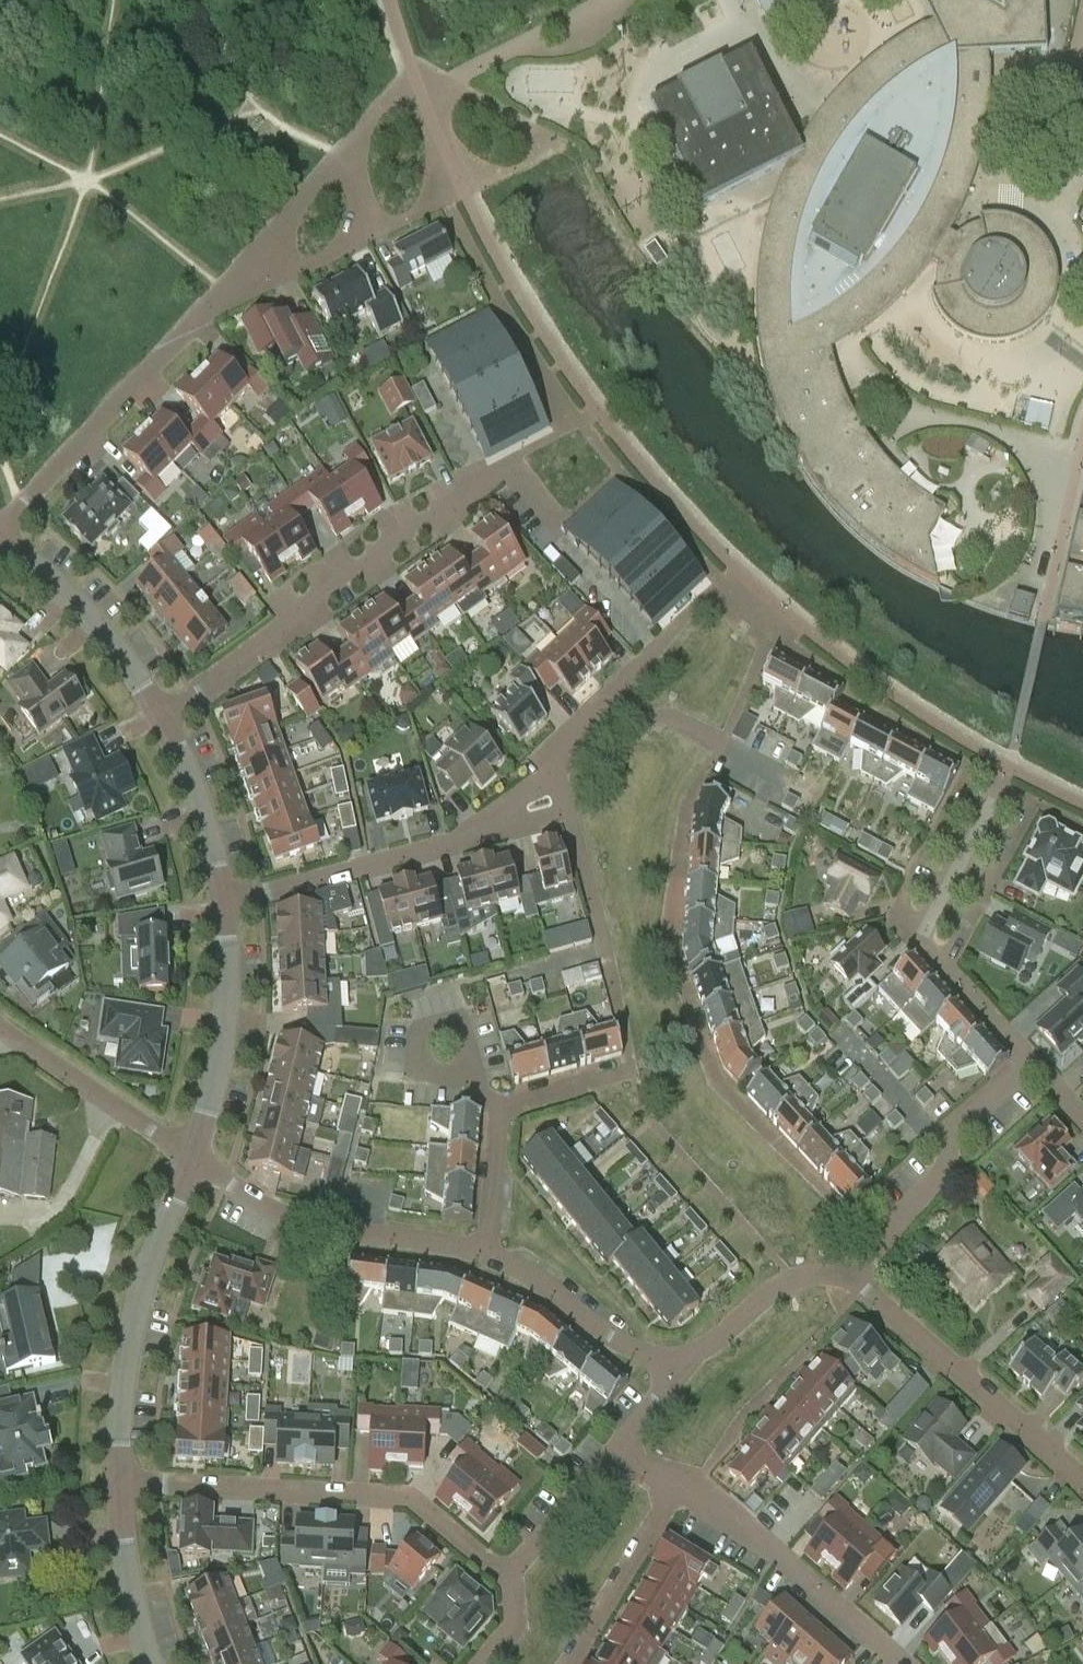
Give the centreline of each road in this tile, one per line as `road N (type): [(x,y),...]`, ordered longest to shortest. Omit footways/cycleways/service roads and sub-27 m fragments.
road 1 (residential): [(165,717),(447,500),(526,456)]
road 2 (residential): [(508,1575),(408,1498),(121,1483)]
road 3 (residential): [(0,529),(225,291),(252,273)]
road 4 (tertiary): [(121,1483),(131,1328),(193,1153)]
road 5 (residential): [(477,1250),(333,1235),(289,1221),(193,1153)]
road 6 (residential): [(1082,1482),(848,1287)]
road 7 (residential): [(1030,1061),(962,1119),(938,1179),(848,1287)]
road 8 (residential): [(900,1663),(682,1484)]
road 9 (residential): [(477,1250),(487,1236),(499,1109),(631,1075)]
road 10 (residential): [(225,905),(480,833)]
road 11 (tertiary): [(193,1153),(221,1047),(225,905)]
road 12 (tertiary): [(165,717),(81,609),(0,540)]
road 13 (residential): [(673,1382),(477,1250)]
road 14 (residential): [(193,1153),(0,1020)]
road 15 (residential): [(848,1287),(821,1279),(789,1284),(690,1354),(673,1382)]
road 16 (residential): [(573,1663),(682,1484)]
road 17 (tertiary): [(225,905),(201,809),(165,717)]
road 18 (tertiary): [(150,1663),(127,1571),(121,1483)]
road 19 (residential): [(480,833),(601,714)]
road 20 (residential): [(1030,1061),(920,943)]
road 21 (residential): [(610,1463),(508,1575)]
road 22 (residential): [(252,273),(340,153)]
road 23 (residential): [(252,273),(299,272),(376,235)]
road 24 (residential): [(601,714),(670,716),(720,747)]

